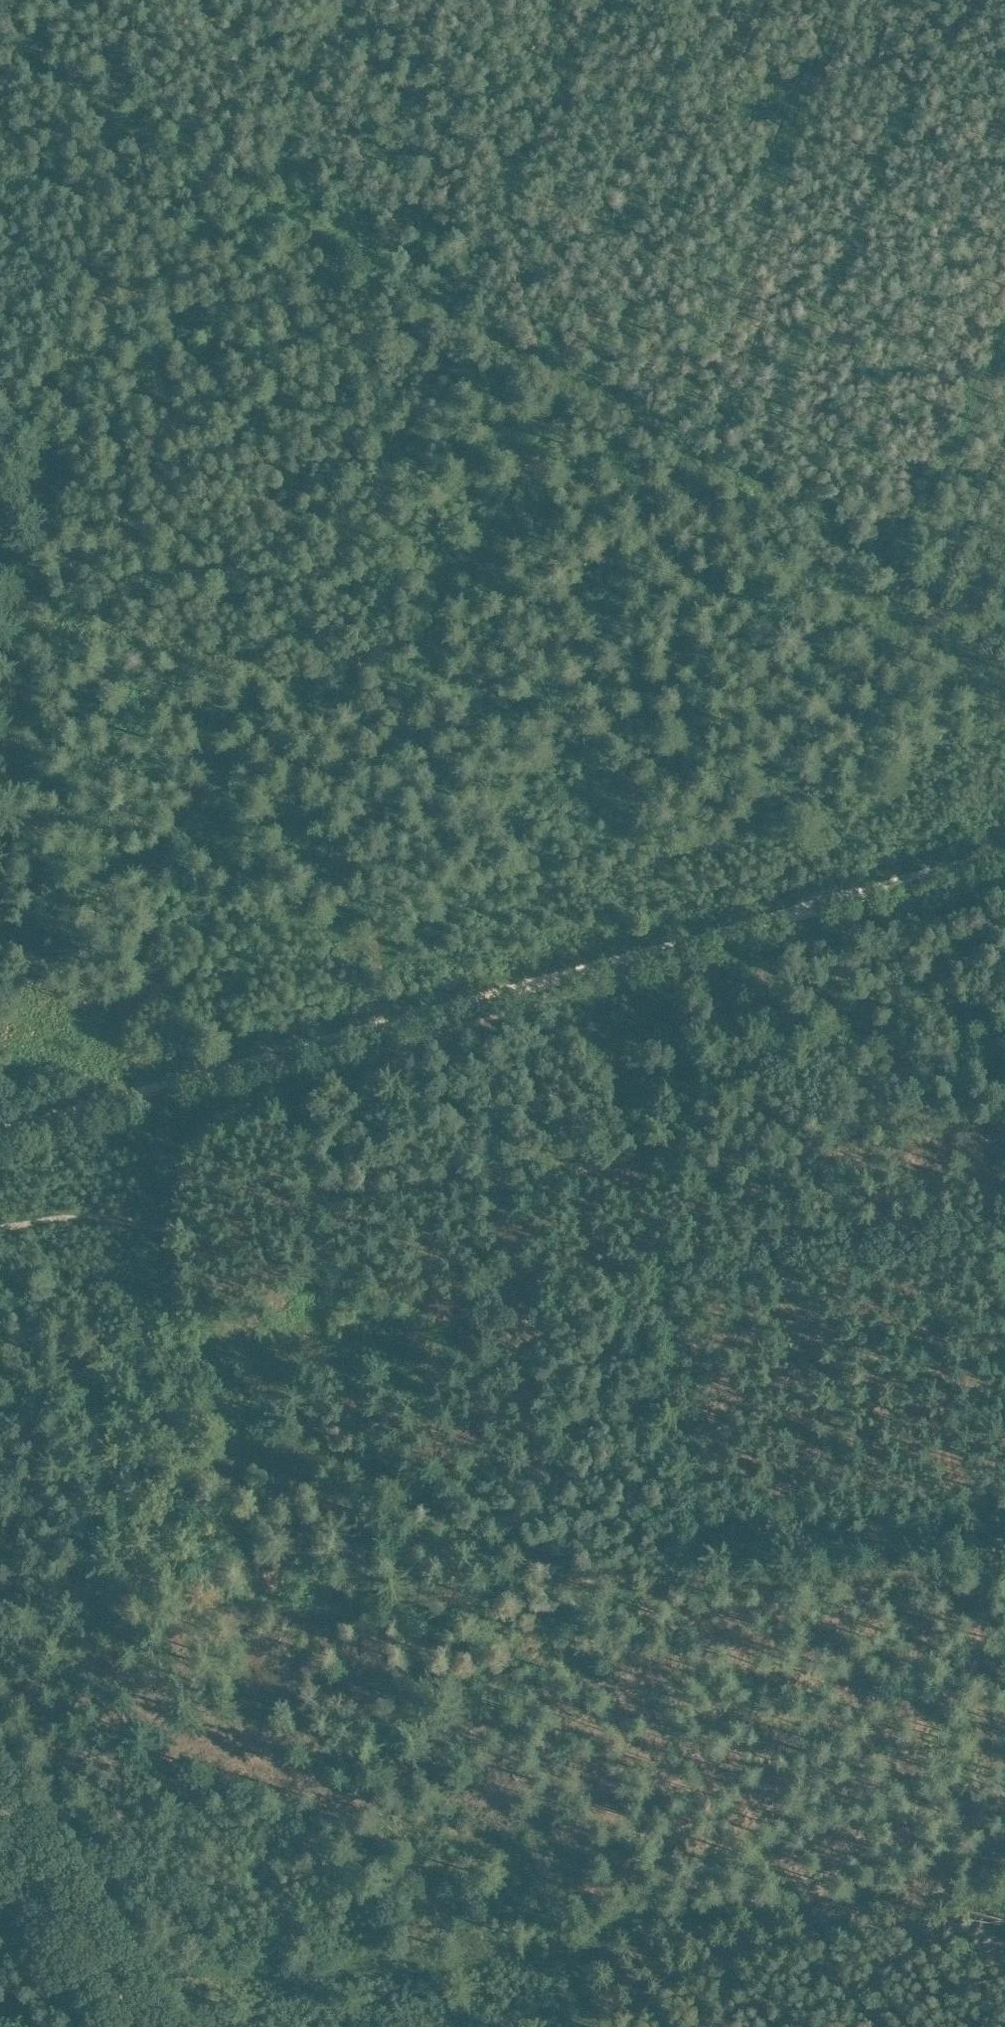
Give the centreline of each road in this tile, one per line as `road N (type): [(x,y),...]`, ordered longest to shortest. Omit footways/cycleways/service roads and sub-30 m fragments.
road 1 (track): [(0,1128),(1004,851)]
road 2 (track): [(127,2026),(0,1845)]

